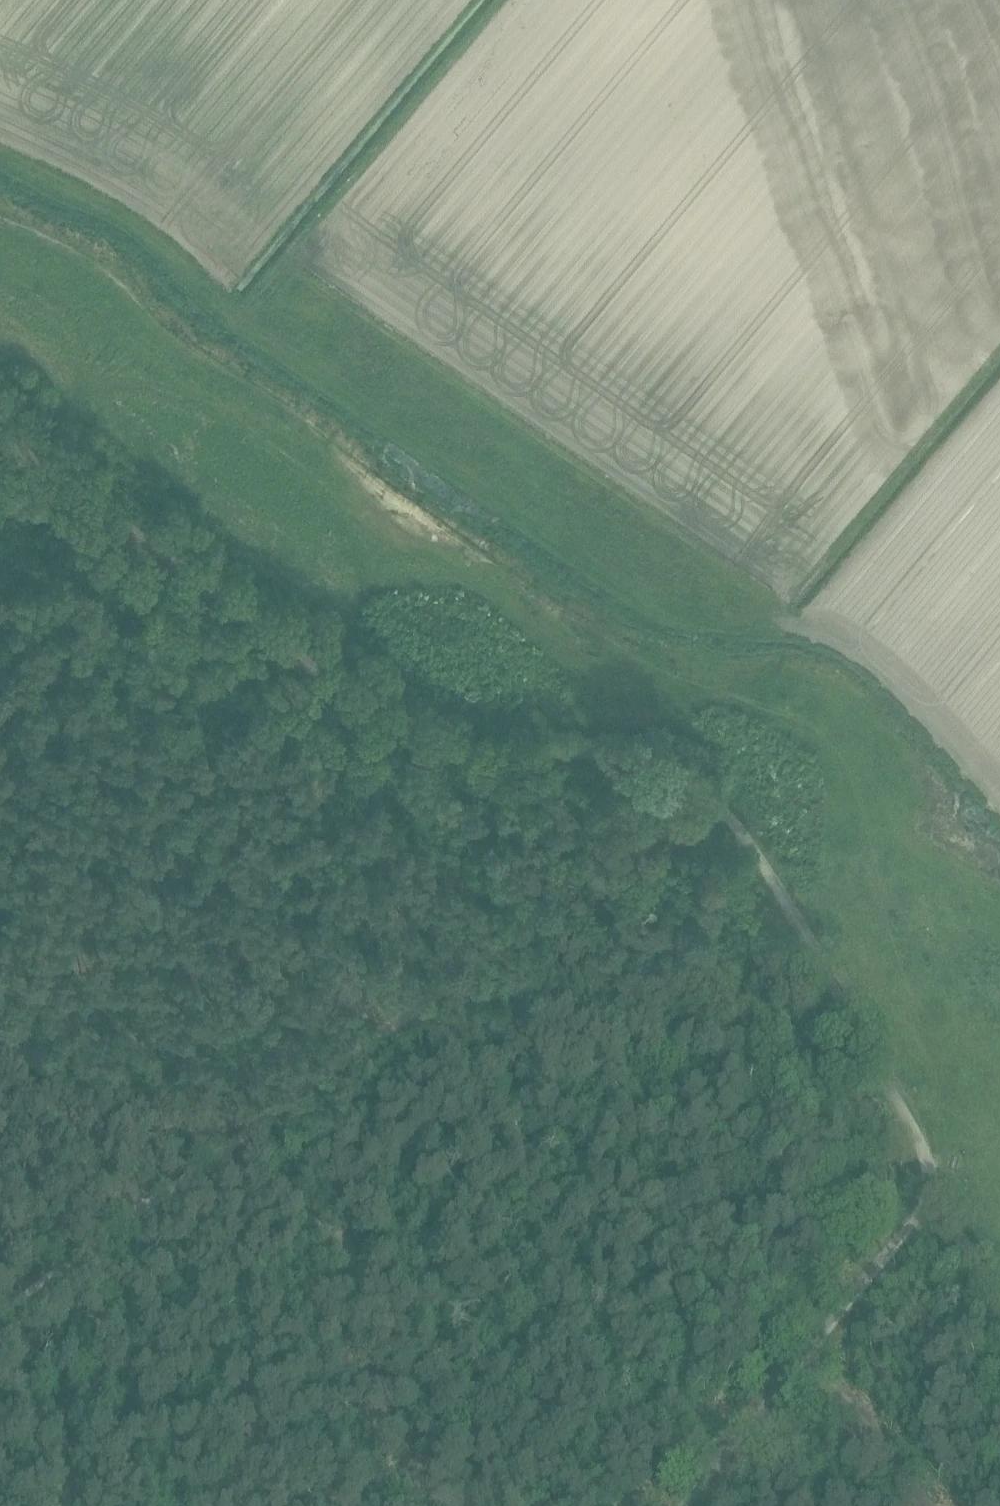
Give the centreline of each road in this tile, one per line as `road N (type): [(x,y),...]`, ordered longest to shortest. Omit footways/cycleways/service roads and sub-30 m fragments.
road 1 (track): [(709,800),(930,1177)]
road 2 (track): [(673,1505),(930,1177)]
road 3 (unclassified): [(999,1292),(930,1177)]

